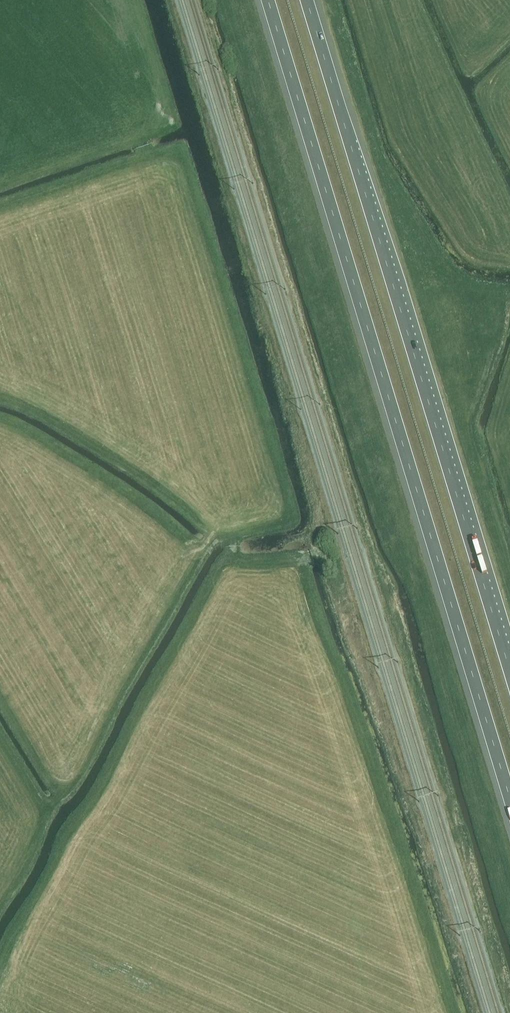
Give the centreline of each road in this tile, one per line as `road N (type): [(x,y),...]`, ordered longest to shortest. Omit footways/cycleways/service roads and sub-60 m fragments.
road 1 (motorway): [(269,0),(509,801)]
road 2 (motorway): [(509,670),(307,0)]

